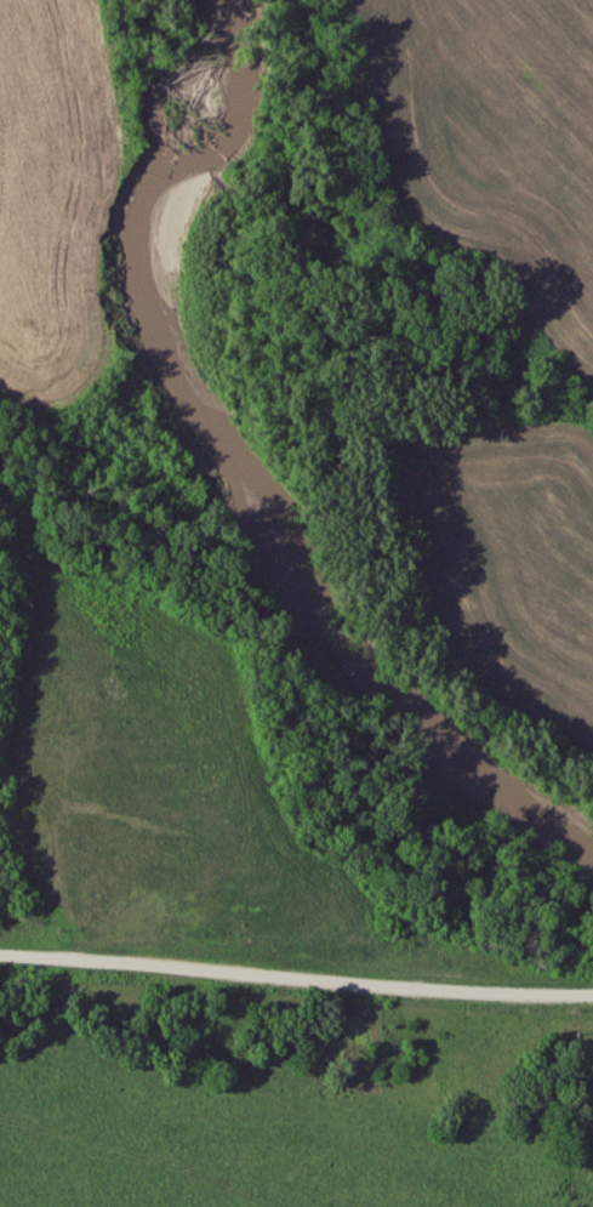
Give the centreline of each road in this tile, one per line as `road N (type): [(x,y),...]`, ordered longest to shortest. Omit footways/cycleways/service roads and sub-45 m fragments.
road 1 (residential): [(0,956),(592,994)]

